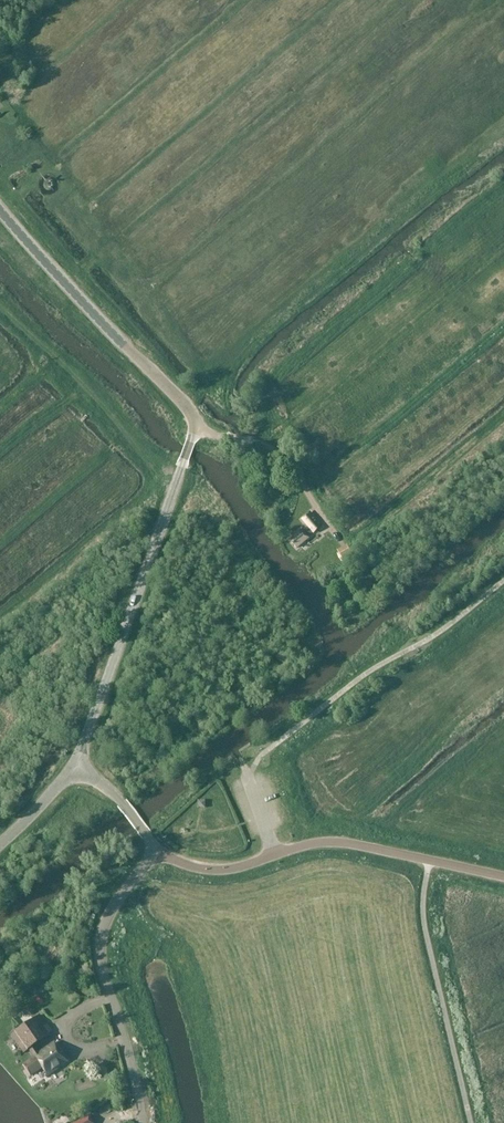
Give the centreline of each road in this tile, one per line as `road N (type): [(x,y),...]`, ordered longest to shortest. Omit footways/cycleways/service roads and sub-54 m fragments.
road 1 (tertiary): [(74,766),(195,430)]
road 2 (unclassified): [(503,877),(340,843),(215,871),(157,849)]
road 3 (tertiary): [(195,430),(188,408),(0,211)]
road 4 (tertiary): [(142,1122),(100,946),(112,909),(157,849)]

